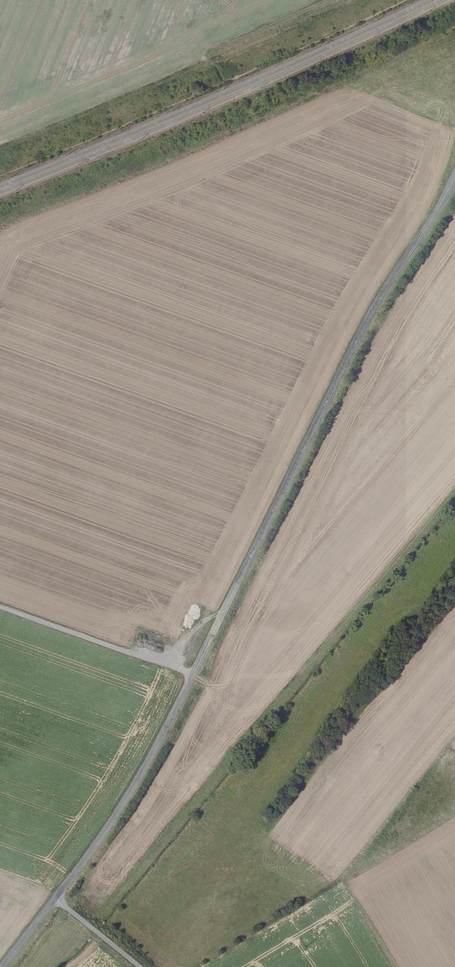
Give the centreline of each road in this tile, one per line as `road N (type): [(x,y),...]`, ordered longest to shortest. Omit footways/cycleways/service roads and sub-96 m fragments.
road 1 (secondary): [(2,966),(149,759),(358,338),(454,176)]
road 2 (track): [(0,606),(192,674)]

